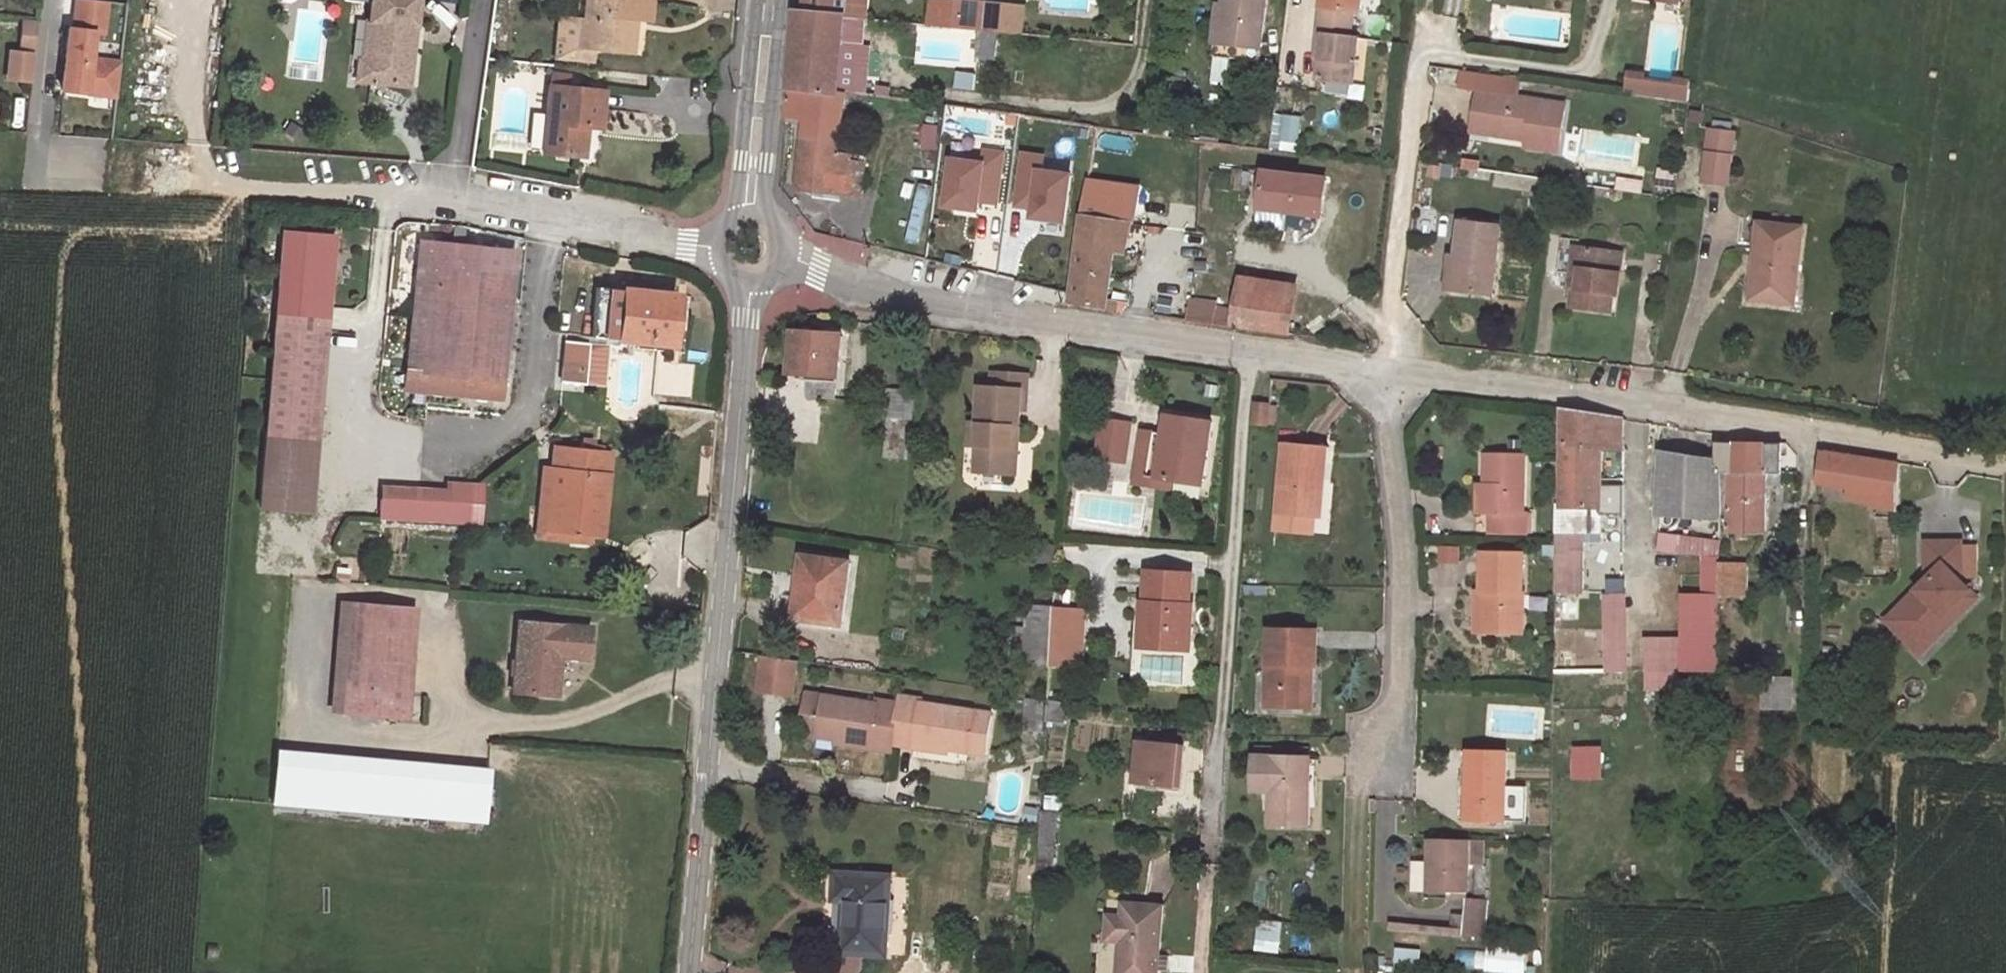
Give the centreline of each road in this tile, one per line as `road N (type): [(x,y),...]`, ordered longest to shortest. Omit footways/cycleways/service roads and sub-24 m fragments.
road 1 (unclassified): [(689,972),(749,283)]
road 2 (residential): [(1389,371),(2005,464)]
road 3 (residential): [(786,256),(889,296),(1389,371)]
road 4 (track): [(1249,351),(1210,853)]
road 5 (residential): [(1379,758),(1398,690),(1406,559),(1389,371)]
road 6 (residential): [(1425,31),(1390,291),(1389,371)]
road 7 (residential): [(718,248),(451,201)]
road 8 (residential): [(451,201),(202,183)]
road 9 (track): [(1423,48),(1581,72),(1611,0)]
road 10 (unclassified): [(751,214),(769,0)]
road 11 (residential): [(451,201),(479,0)]
road 12 (residential): [(67,167),(38,133),(52,0)]

